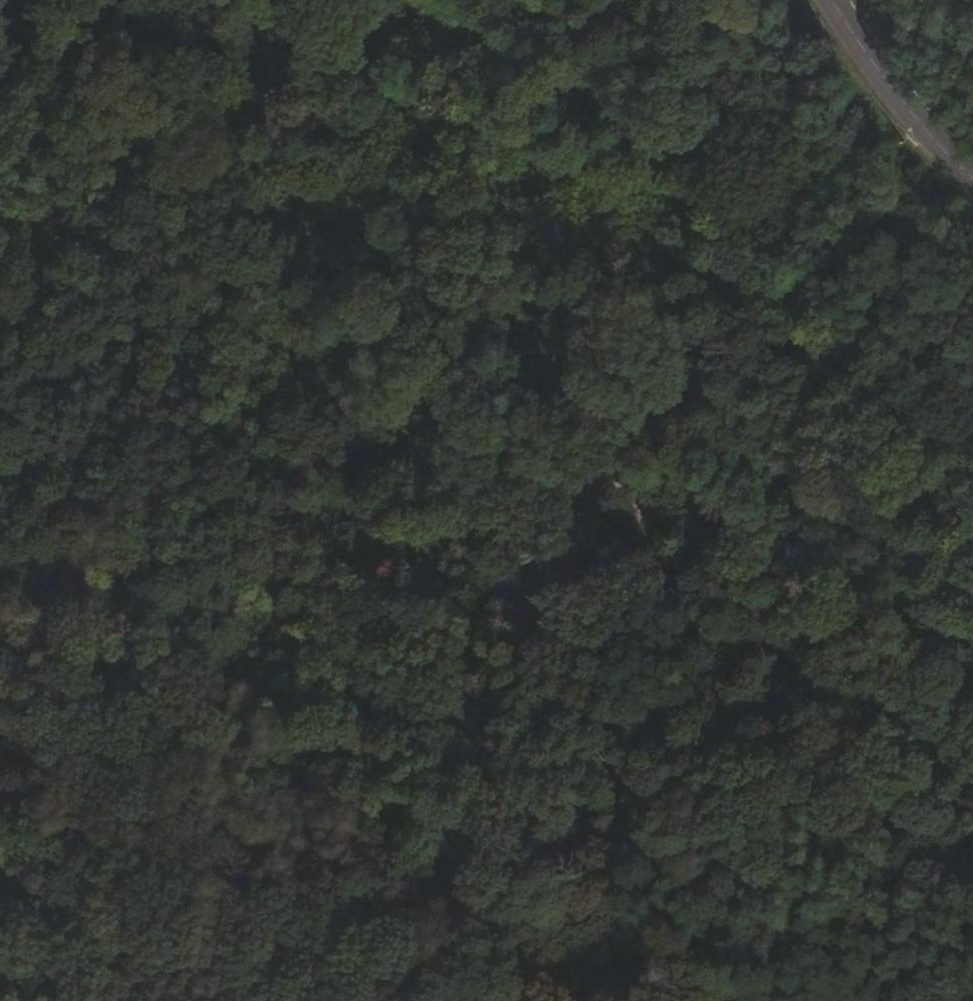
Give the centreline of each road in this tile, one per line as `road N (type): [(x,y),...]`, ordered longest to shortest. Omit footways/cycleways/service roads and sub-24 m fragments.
road 1 (unclassified): [(833,0),(901,102),(972,182)]

